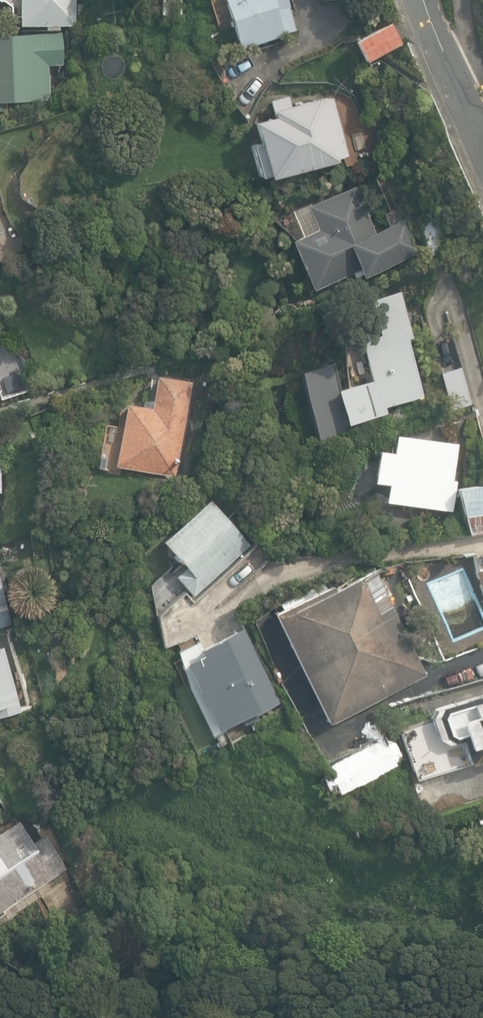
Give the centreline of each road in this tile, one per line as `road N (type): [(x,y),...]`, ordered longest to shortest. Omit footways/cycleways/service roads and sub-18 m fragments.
road 1 (residential): [(482,137),(424,0)]

